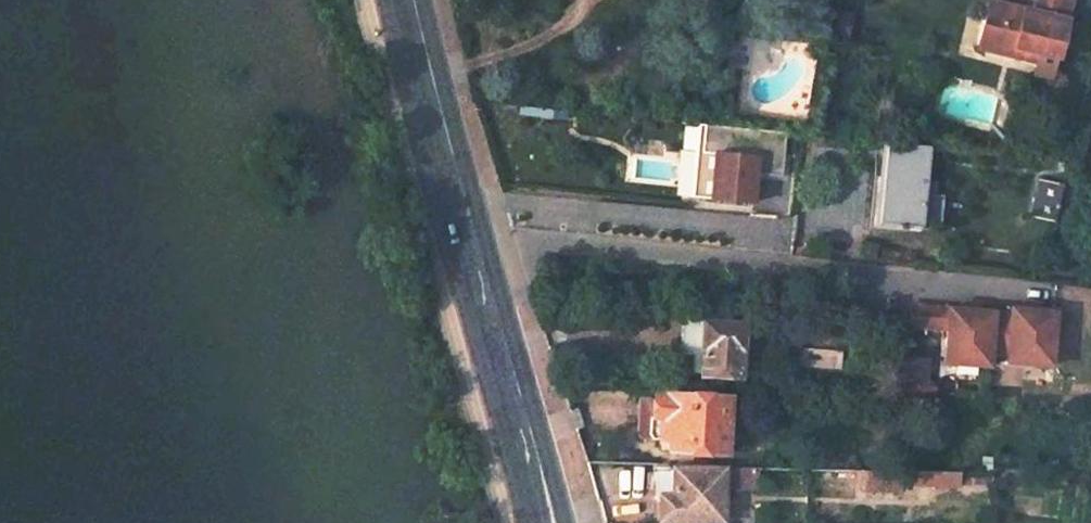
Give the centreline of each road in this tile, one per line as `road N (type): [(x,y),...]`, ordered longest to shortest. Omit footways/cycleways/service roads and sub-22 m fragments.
road 1 (primary): [(550,522),(408,0)]

